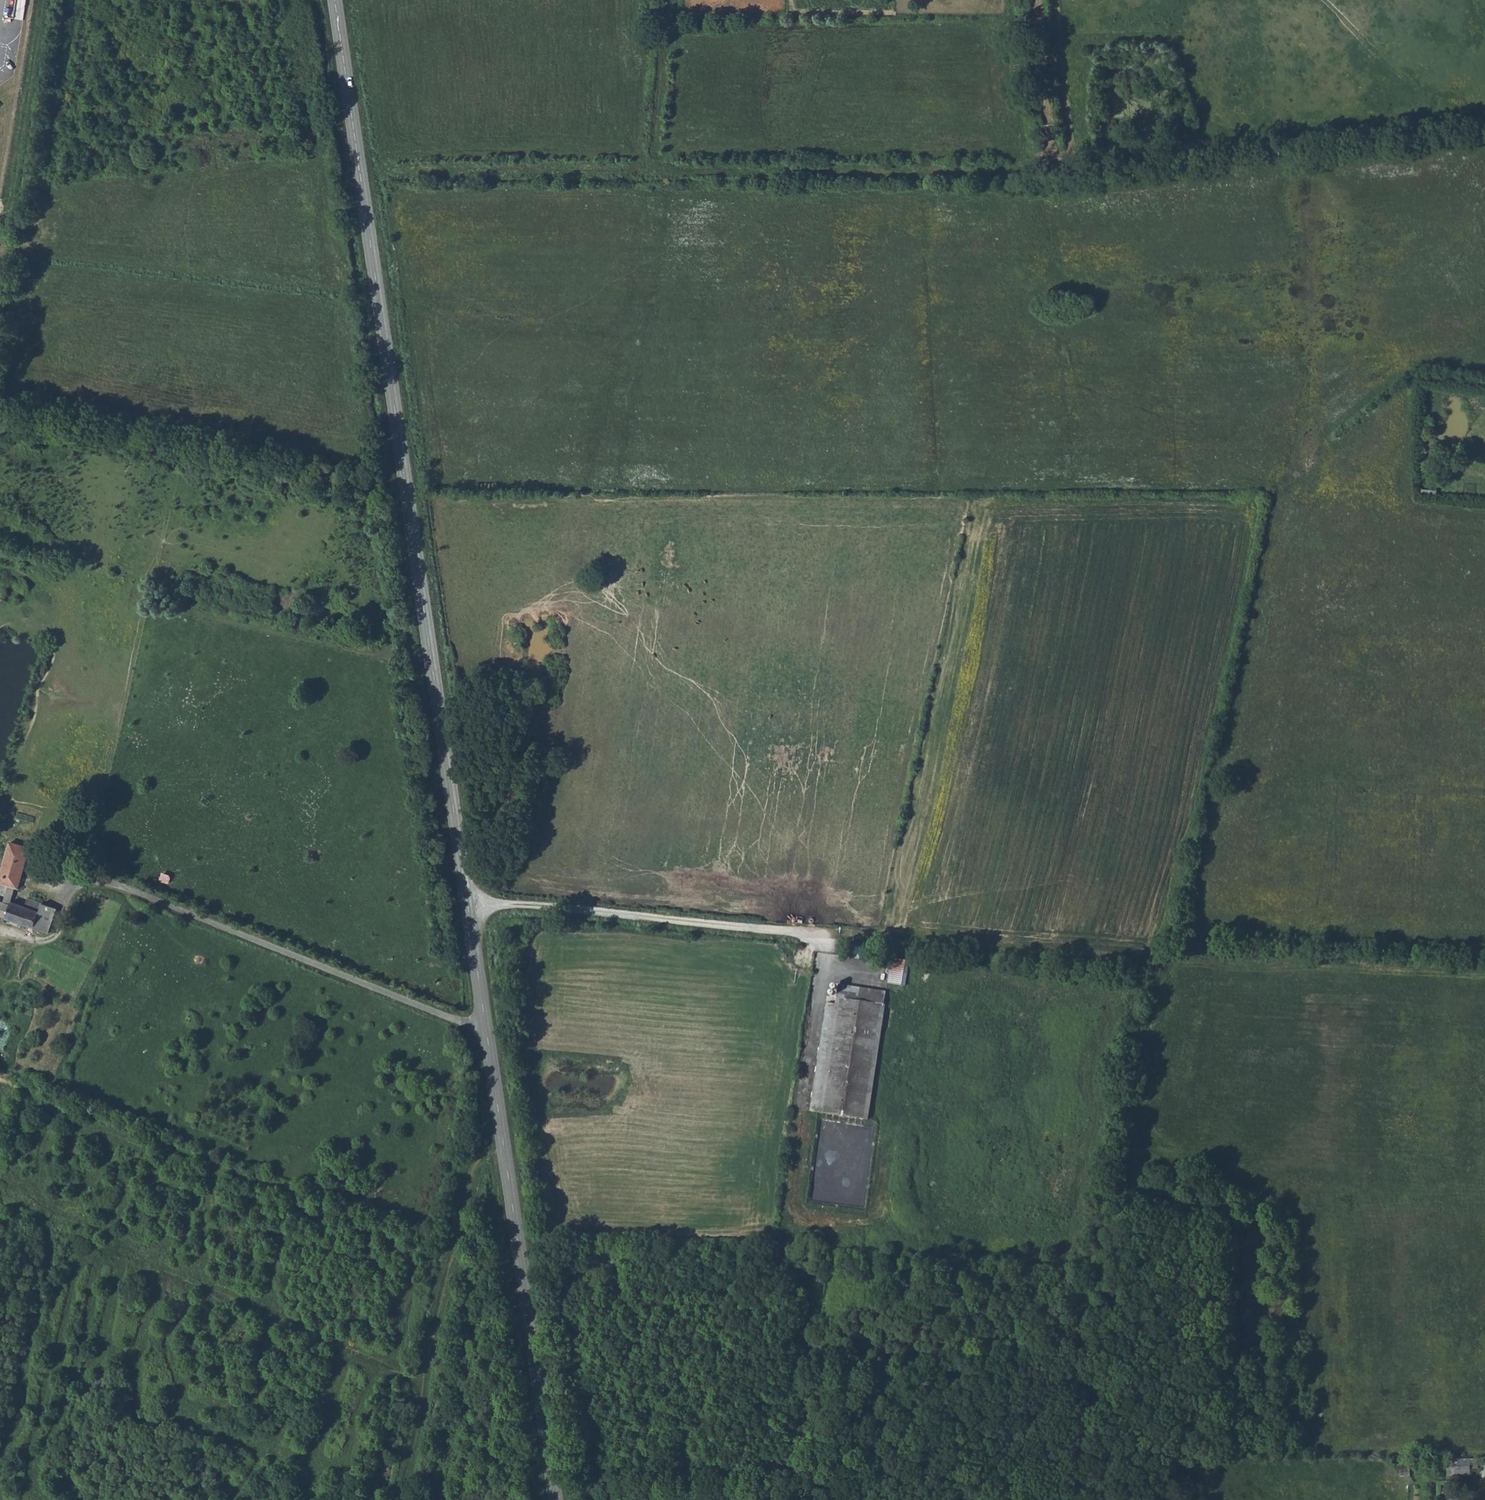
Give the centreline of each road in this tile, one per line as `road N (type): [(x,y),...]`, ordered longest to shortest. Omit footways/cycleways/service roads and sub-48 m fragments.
road 1 (tertiary): [(554,1499),(334,0)]

